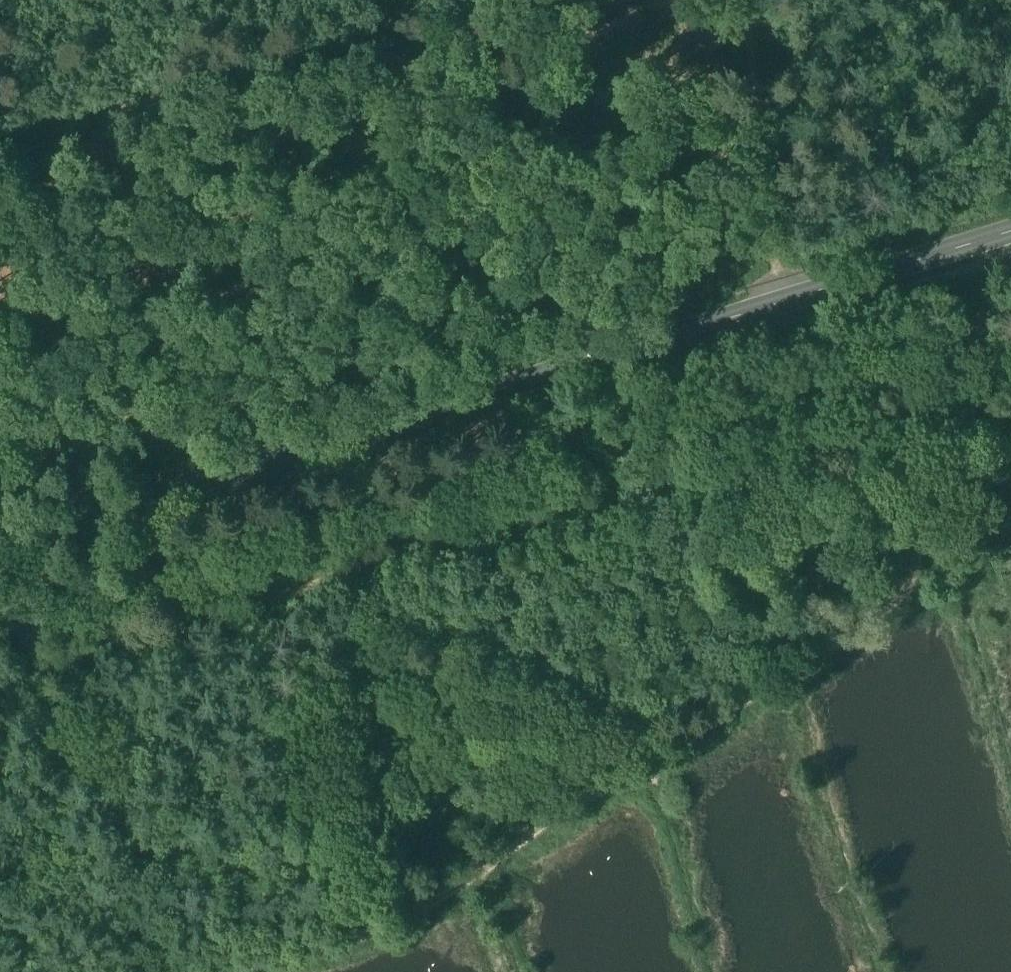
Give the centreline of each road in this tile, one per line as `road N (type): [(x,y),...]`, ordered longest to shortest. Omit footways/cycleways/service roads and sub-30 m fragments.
road 1 (secondary): [(0,546),(1010,235)]
road 2 (track): [(0,678),(1010,370)]
road 3 (track): [(919,398),(921,546),(917,574),(898,603),(555,815),(420,914),(328,949),(231,971)]
road 4 (track): [(744,0),(795,302)]
road 5 (track): [(46,532),(0,278)]

